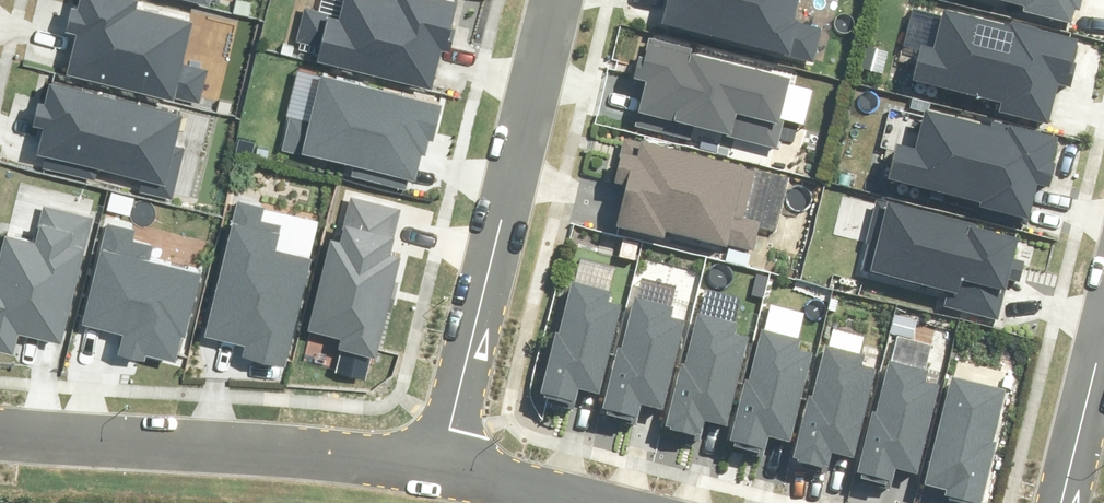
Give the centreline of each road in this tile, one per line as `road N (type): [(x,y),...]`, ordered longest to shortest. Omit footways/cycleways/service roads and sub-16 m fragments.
road 1 (residential): [(442,461),(556,0)]
road 2 (residential): [(442,461),(0,434)]
road 3 (residential): [(610,502),(442,461)]
road 4 (residential): [(1062,502),(1103,334)]

